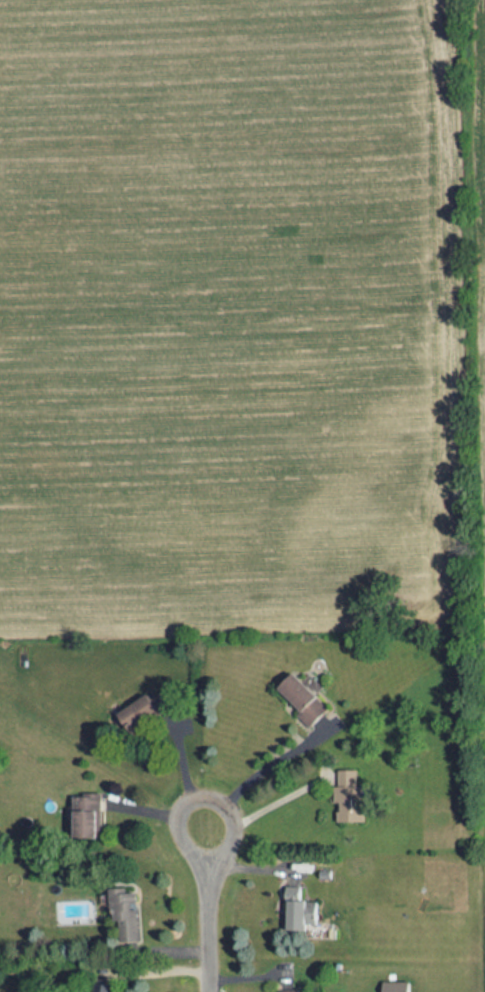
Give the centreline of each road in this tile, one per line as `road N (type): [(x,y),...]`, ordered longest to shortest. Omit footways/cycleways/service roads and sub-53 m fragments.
road 1 (residential): [(208,991),(205,831)]

